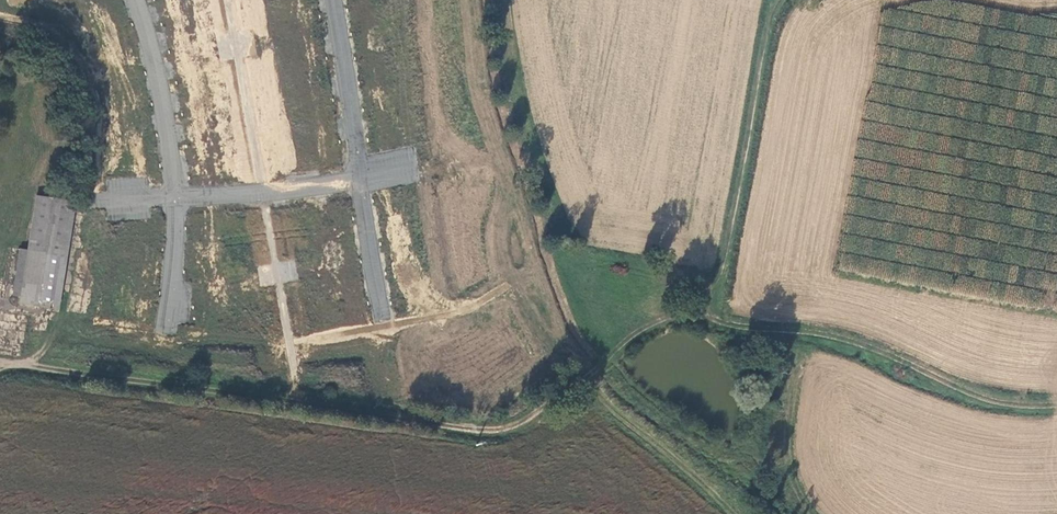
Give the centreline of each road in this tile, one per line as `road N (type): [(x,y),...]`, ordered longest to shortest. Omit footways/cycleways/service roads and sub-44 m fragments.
road 1 (track): [(708,310),(648,326),(562,397),(486,430),(0,362)]
road 2 (track): [(1056,407),(994,403),(845,339),(711,316),(707,301),(727,250),(775,3)]
road 3 (residential): [(136,0),(167,123),(171,198)]
road 4 (track): [(79,203),(61,311),(46,350),(0,369)]
road 5 (residential): [(171,198),(360,179)]
road 6 (residential): [(333,0),(360,179)]
road 7 (residential): [(360,179),(381,318)]
road 8 (residential): [(171,198),(173,268),(164,332)]

